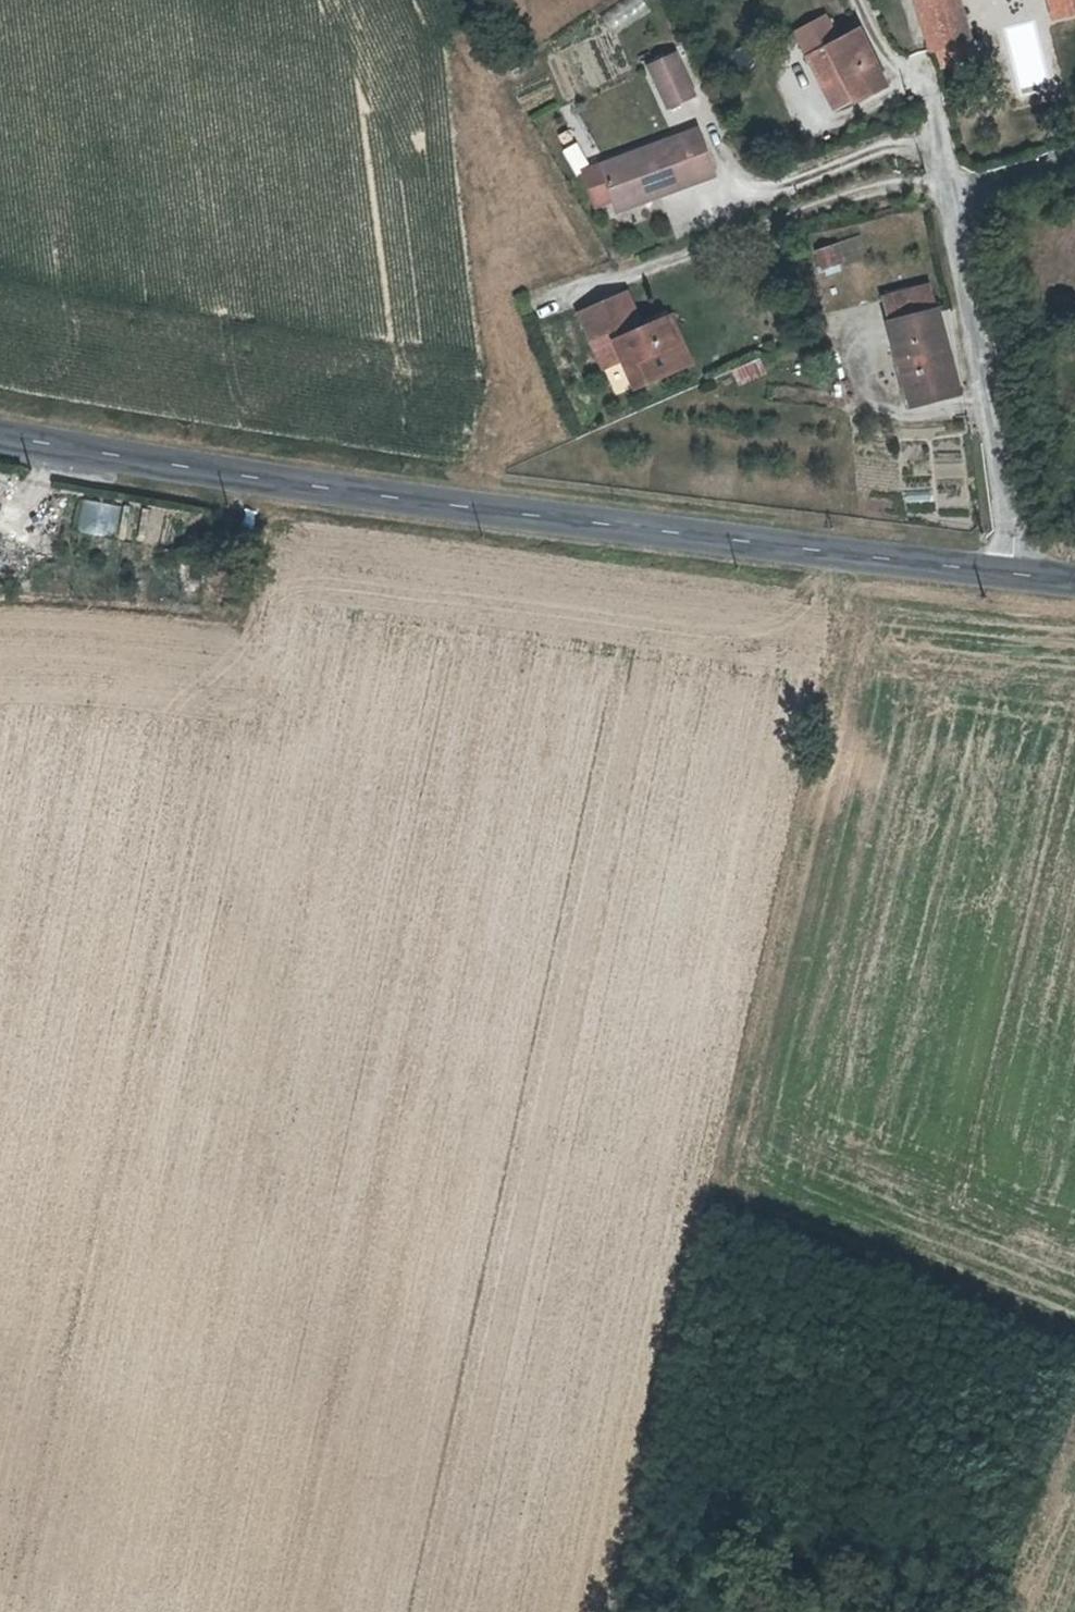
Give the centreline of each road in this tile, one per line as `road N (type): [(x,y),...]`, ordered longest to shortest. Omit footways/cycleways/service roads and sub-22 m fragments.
road 1 (secondary): [(0,428),(321,485),(1011,574)]
road 2 (unclassified): [(1011,574),(928,97)]

